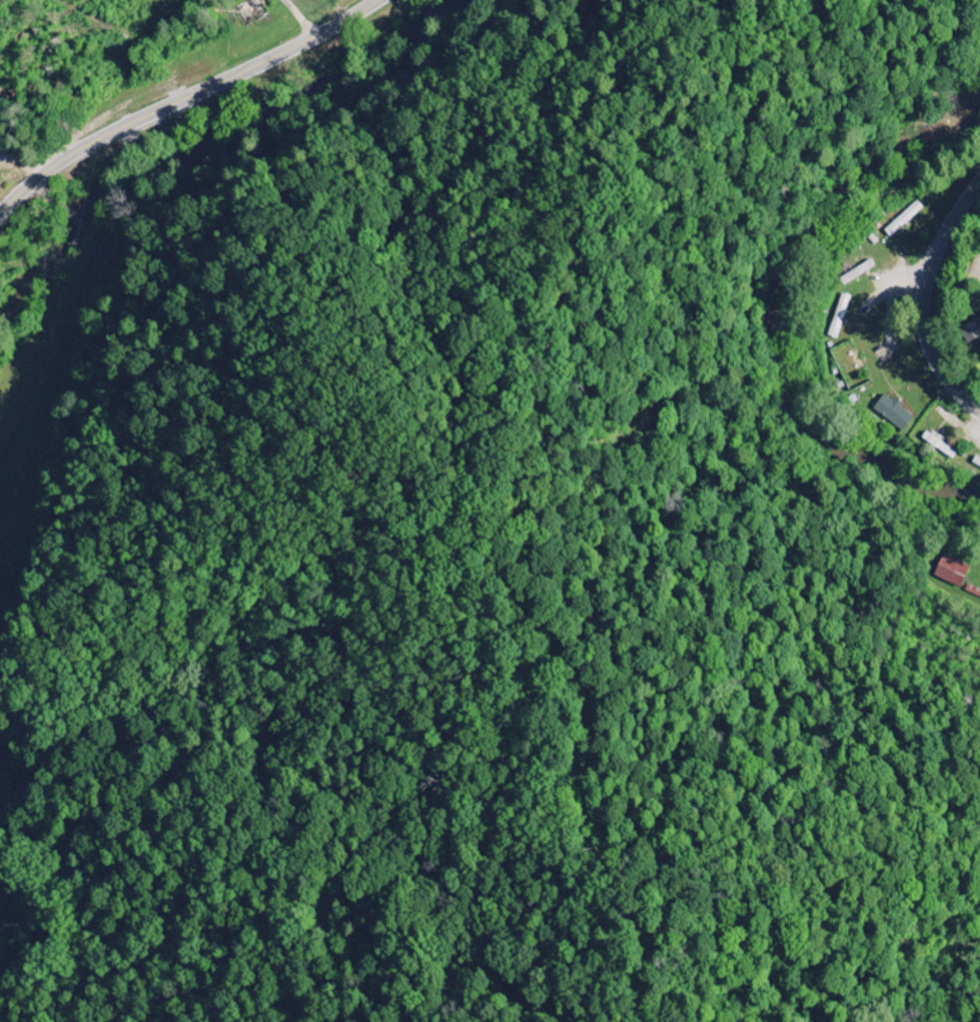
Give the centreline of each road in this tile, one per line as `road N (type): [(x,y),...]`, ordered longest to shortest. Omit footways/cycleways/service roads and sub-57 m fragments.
road 1 (secondary): [(0,213),(88,146),(376,0)]
road 2 (secondary): [(979,182),(940,249),(926,306),(936,355),(979,412)]

